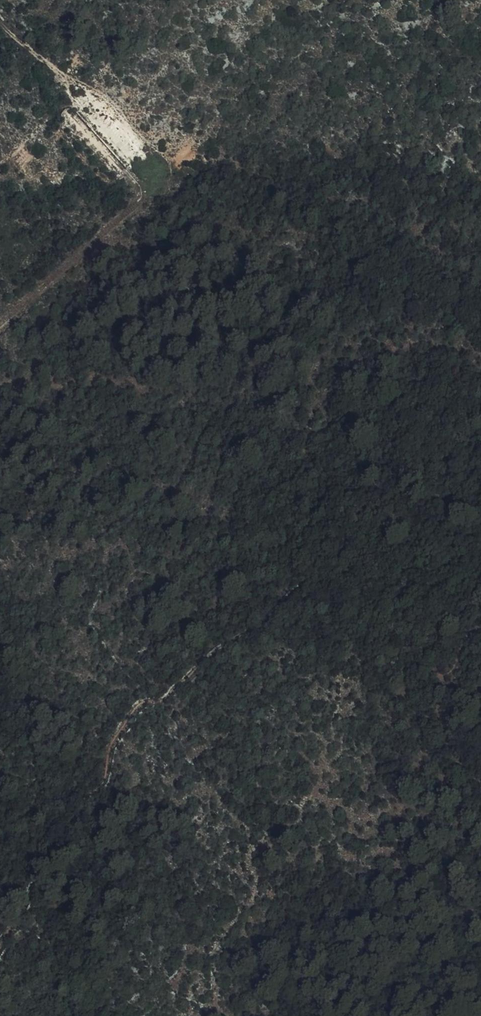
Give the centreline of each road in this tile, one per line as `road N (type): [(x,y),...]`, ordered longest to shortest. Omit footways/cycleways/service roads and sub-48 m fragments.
road 1 (track): [(0,26),(104,96),(167,160),(166,183),(0,327)]

